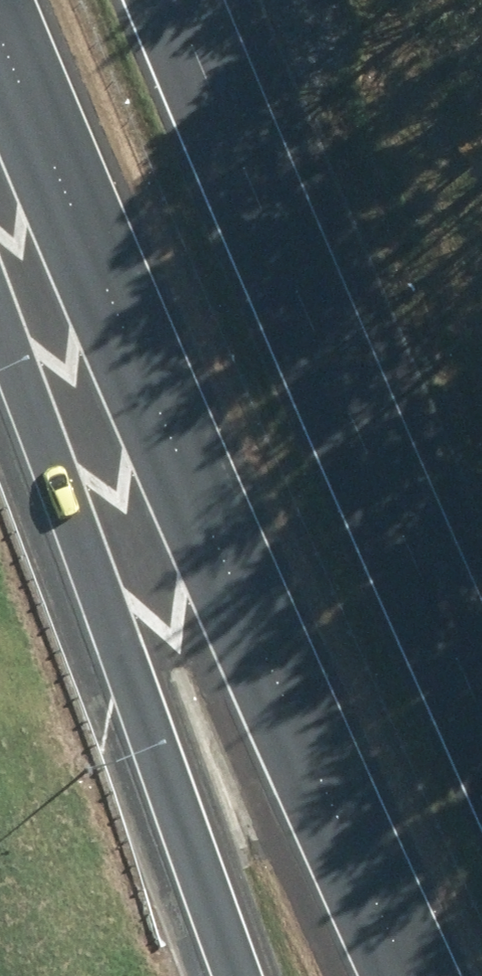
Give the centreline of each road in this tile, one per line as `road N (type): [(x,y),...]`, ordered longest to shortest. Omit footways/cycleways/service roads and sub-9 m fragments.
road 1 (motorway): [(410,975),(262,656),(0,26)]
road 2 (motorway): [(173,0),(481,708)]
road 3 (motorway): [(235,975),(0,328)]

